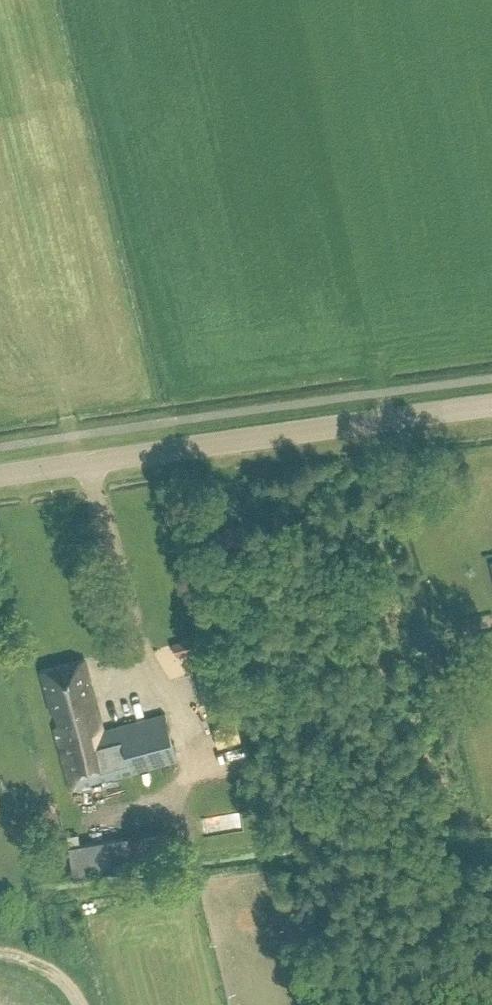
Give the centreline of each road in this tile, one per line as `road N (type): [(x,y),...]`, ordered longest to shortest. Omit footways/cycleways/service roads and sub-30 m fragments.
road 1 (tertiary): [(0,473),(491,403)]

